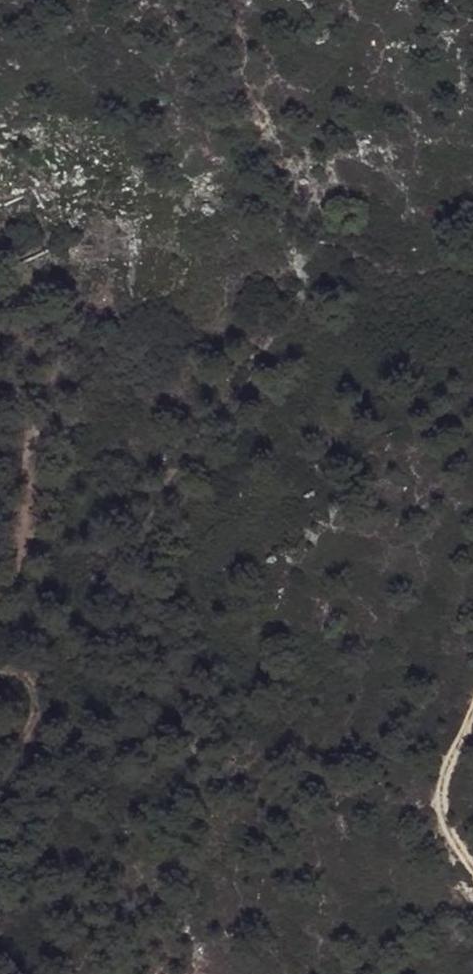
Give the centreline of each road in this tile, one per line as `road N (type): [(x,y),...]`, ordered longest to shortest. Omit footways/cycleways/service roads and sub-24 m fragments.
road 1 (track): [(472,707),(439,783),(441,815),(472,870)]

